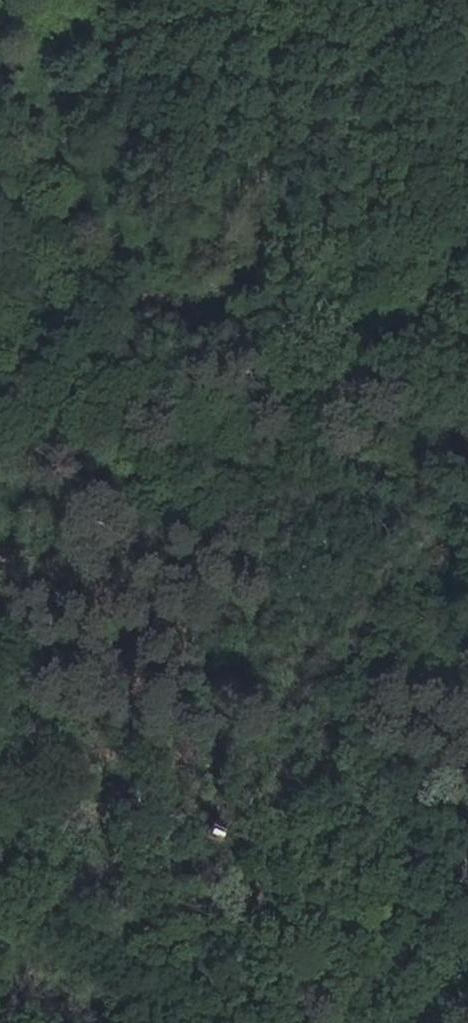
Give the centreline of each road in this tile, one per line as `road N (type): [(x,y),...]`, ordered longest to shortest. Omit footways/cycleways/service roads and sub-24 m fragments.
road 1 (track): [(0,106),(77,194),(228,318),(467,370)]

